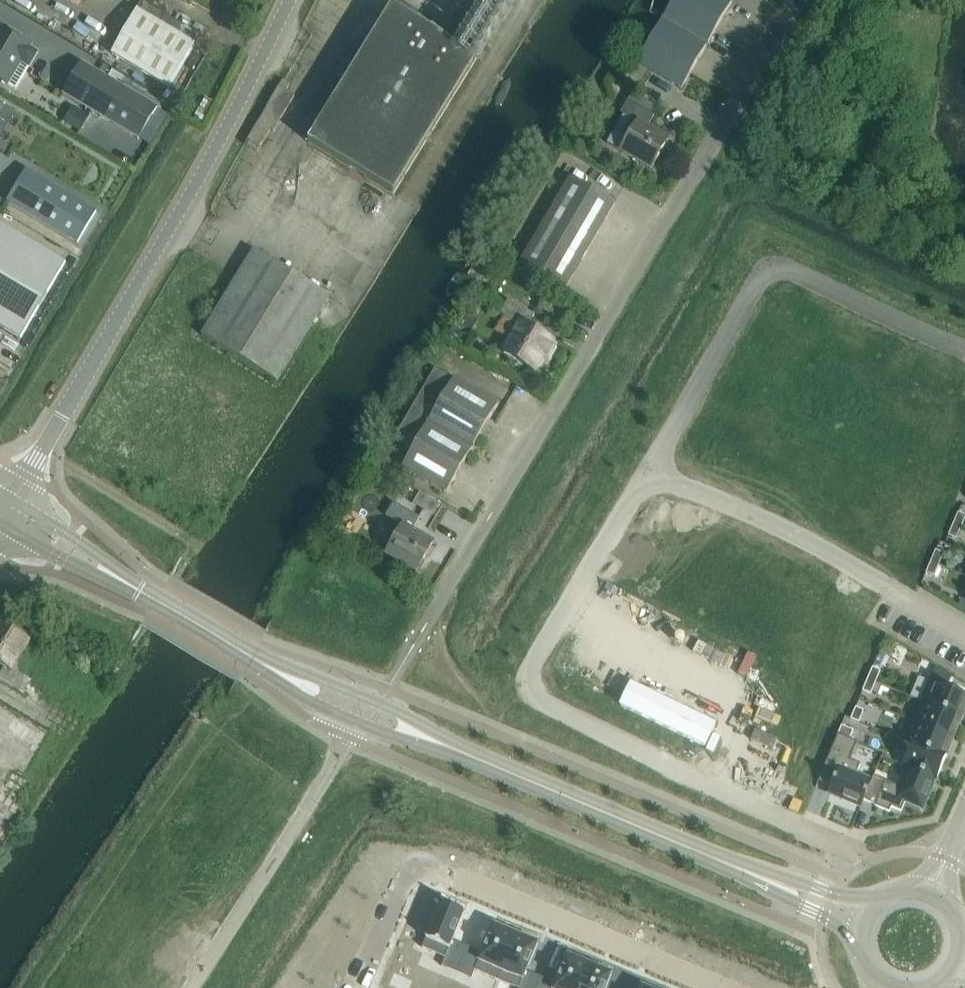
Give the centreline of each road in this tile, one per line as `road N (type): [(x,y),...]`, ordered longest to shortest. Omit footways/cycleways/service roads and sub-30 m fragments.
road 1 (residential): [(487,515),(796,0)]
road 2 (unclassified): [(50,433),(292,0)]
road 3 (residential): [(370,987),(426,865),(720,987)]
road 4 (residential): [(653,466),(761,274),(785,266),(964,350)]
road 5 (residential): [(531,695),(863,854)]
road 6 (residential): [(964,632),(802,538),(653,466)]
road 7 (unclassified): [(190,987),(358,722)]
road 8 (unclassified): [(744,870),(479,759)]
road 9 (residential): [(531,695),(527,675),(653,466)]
road 10 (unclassified): [(261,661),(117,575)]
road 11 (unclassified): [(479,759),(343,688)]
road 12 (unclassified): [(117,575),(99,554),(11,500)]
road 13 (unclassified): [(0,521),(56,554),(117,575)]
road 14 (unclassified): [(744,870),(857,928)]
road 15 (unclassified): [(865,908),(744,870)]
road 16 (unclassified): [(358,722),(479,759)]

